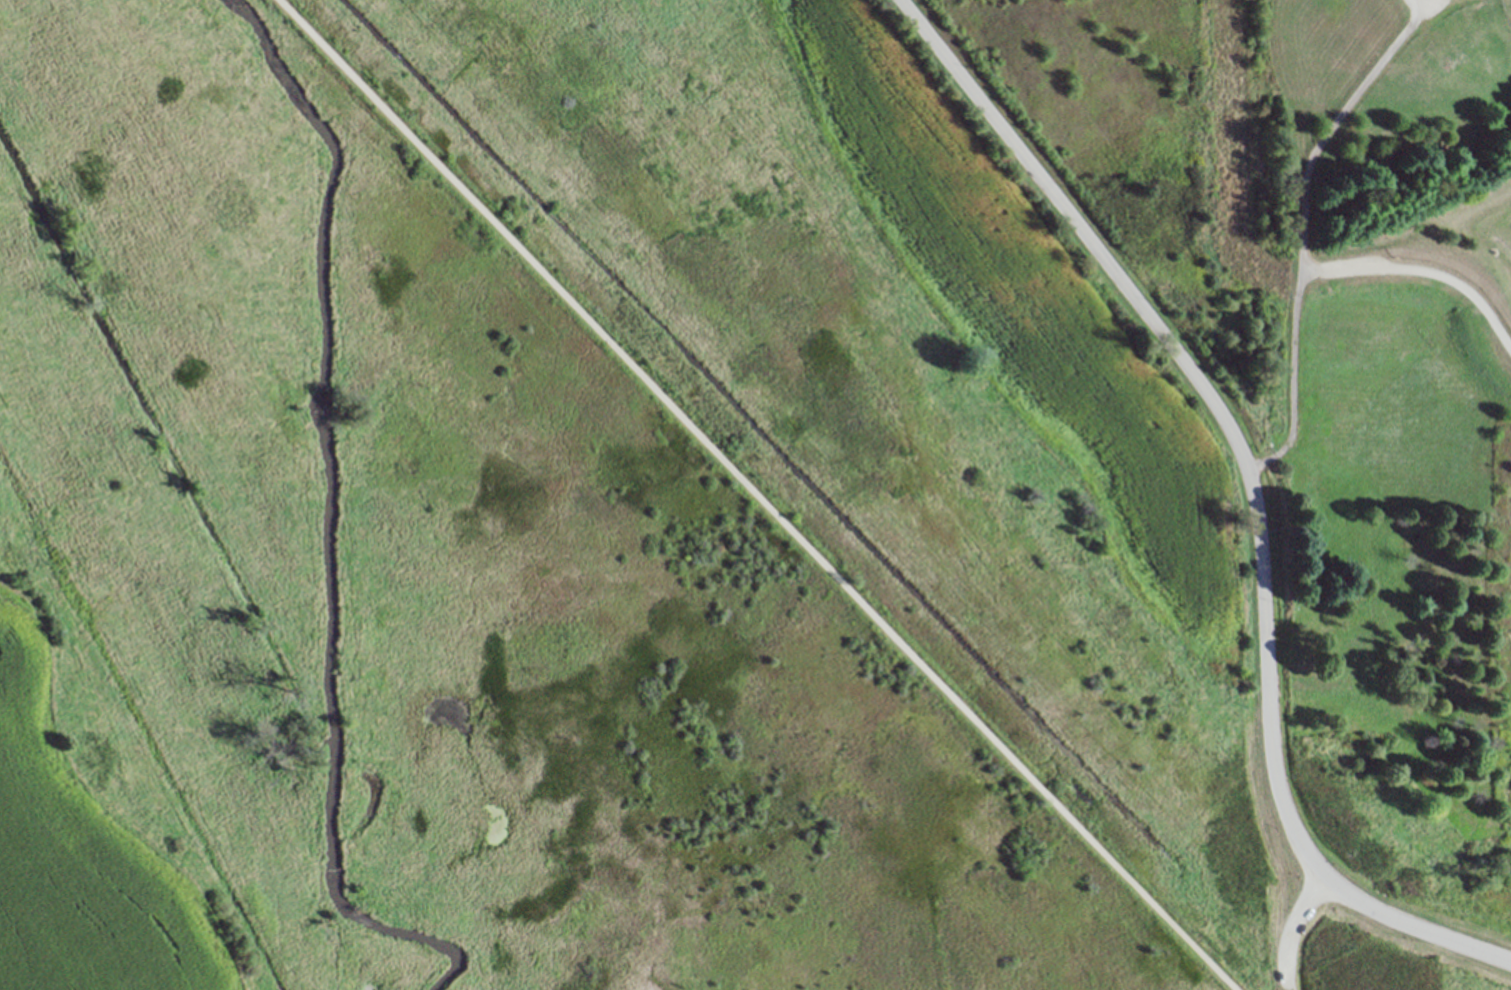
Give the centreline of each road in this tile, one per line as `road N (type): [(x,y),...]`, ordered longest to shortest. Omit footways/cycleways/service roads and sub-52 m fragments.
road 1 (residential): [(1323,880),(1297,842),(1277,783),(1265,547),(1248,469),(1190,372),(901,0)]
road 2 (residential): [(1323,880),(1380,914),(1510,965)]

